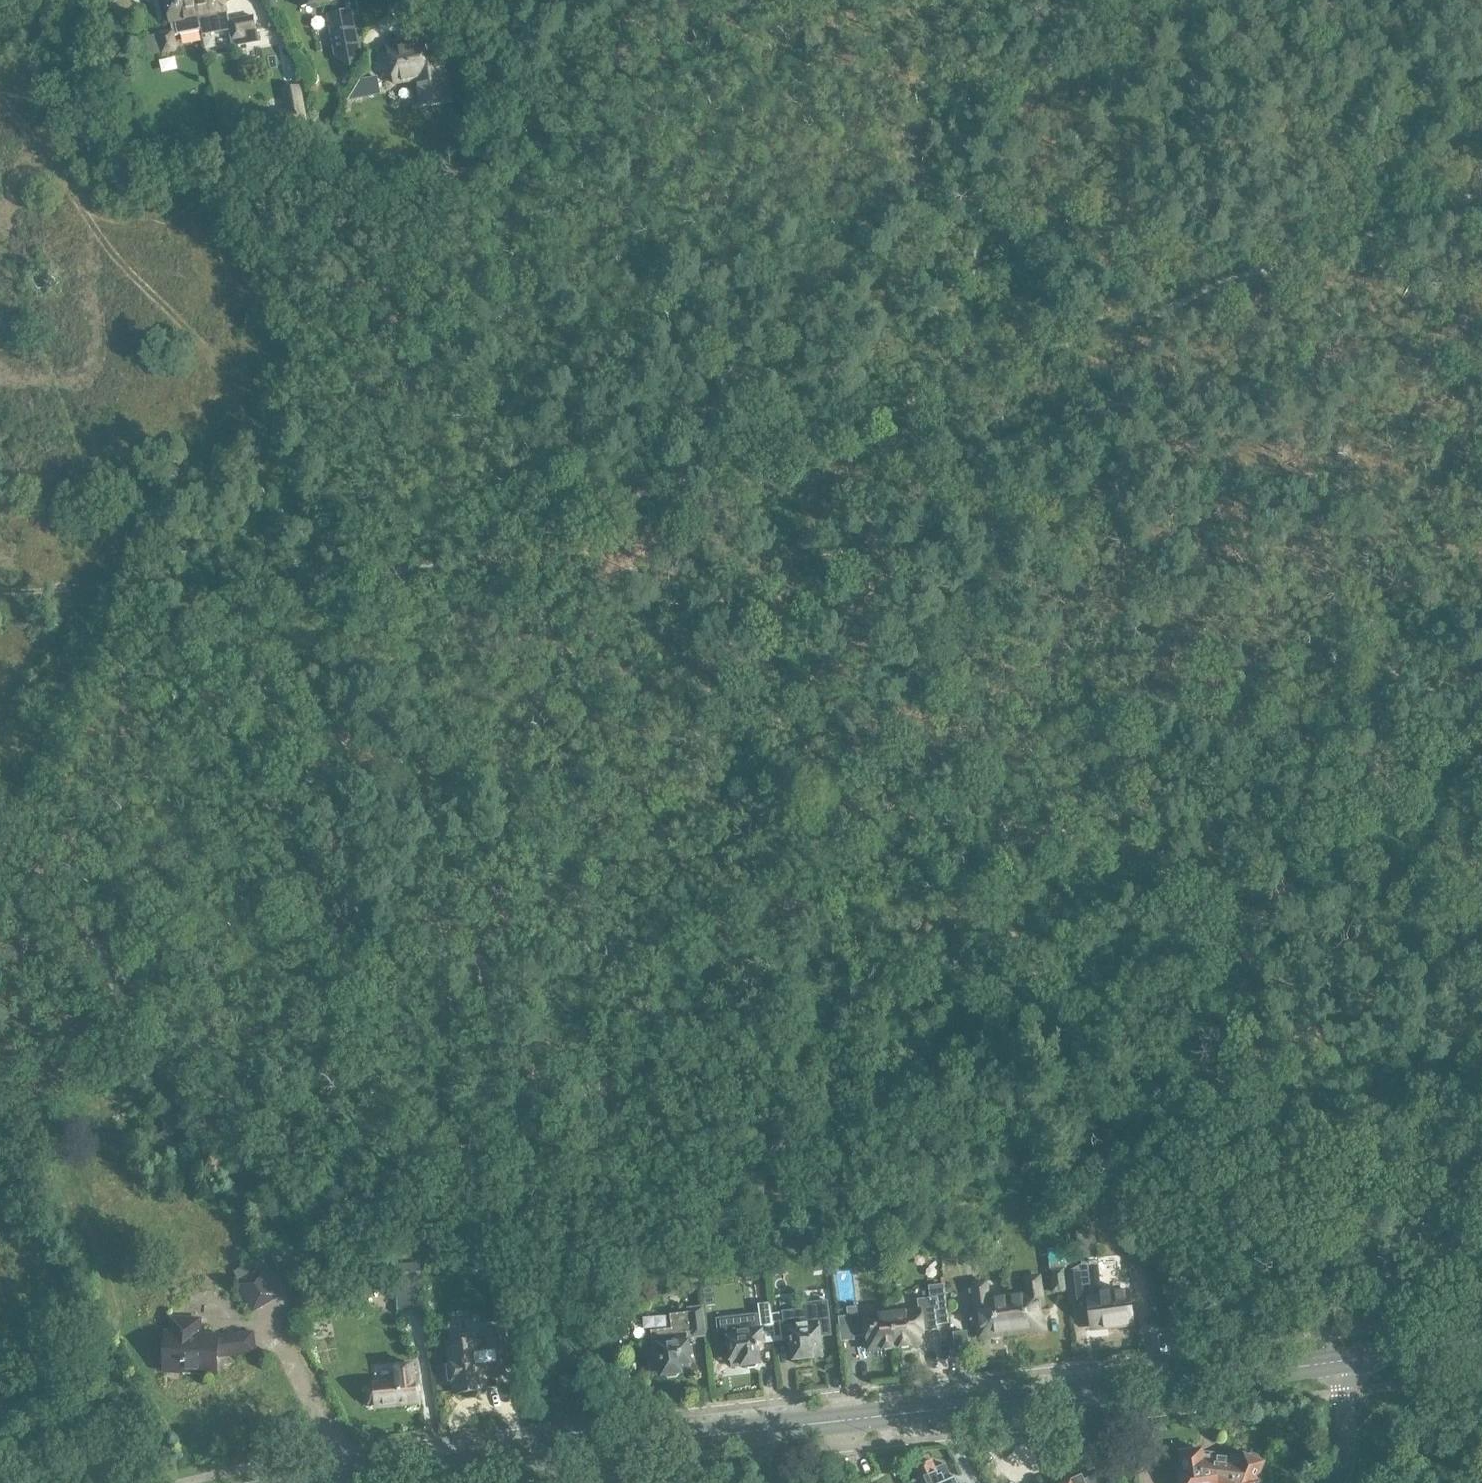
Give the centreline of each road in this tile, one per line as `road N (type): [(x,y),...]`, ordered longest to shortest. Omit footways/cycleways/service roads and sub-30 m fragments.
road 1 (secondary): [(329,1482),(1338,1361)]
road 2 (secondary): [(1338,1361),(1481,1338)]
road 3 (residential): [(1341,1482),(1347,1441),(1338,1361)]

